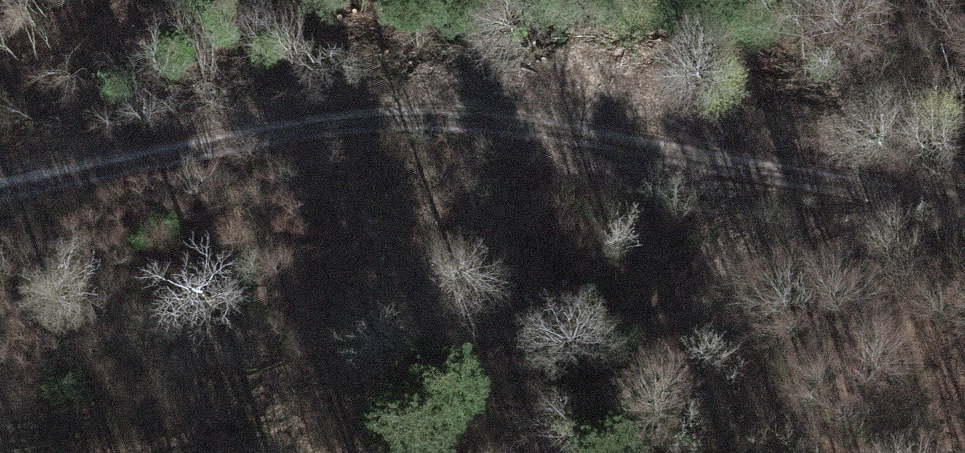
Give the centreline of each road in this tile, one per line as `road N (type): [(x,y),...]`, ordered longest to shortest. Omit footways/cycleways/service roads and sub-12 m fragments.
road 1 (track): [(0,182),(298,120),(441,109),(685,128),(964,194)]
road 2 (track): [(83,452),(315,410),(584,330),(930,190)]

